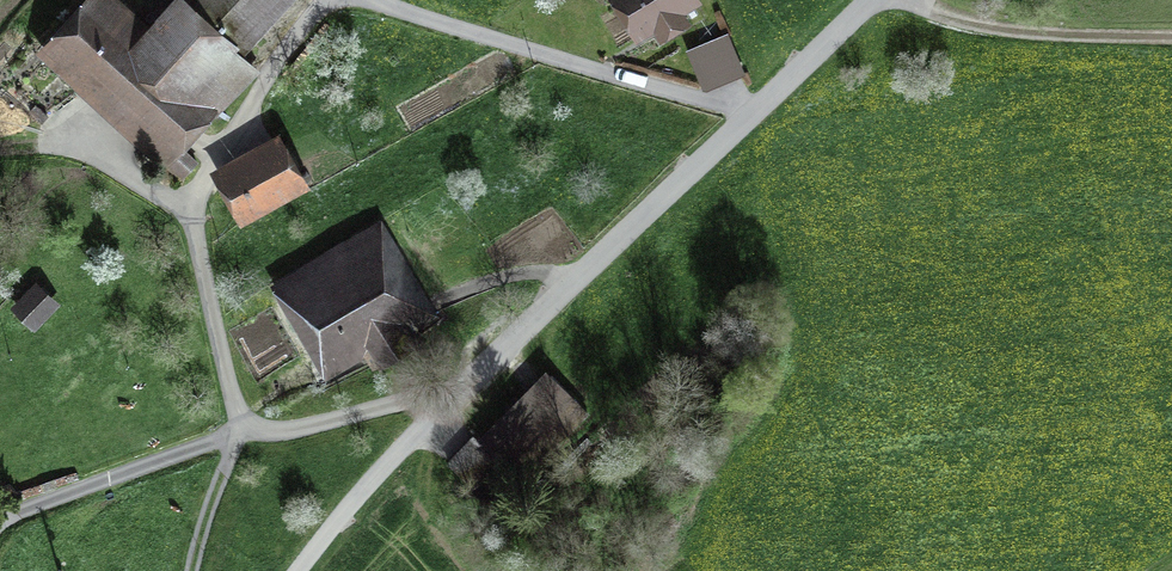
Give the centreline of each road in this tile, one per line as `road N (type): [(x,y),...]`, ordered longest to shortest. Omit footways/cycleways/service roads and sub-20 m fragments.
road 1 (unclassified): [(874,0),(415,432),(297,570)]
road 2 (track): [(1171,37),(998,28),(906,0)]

